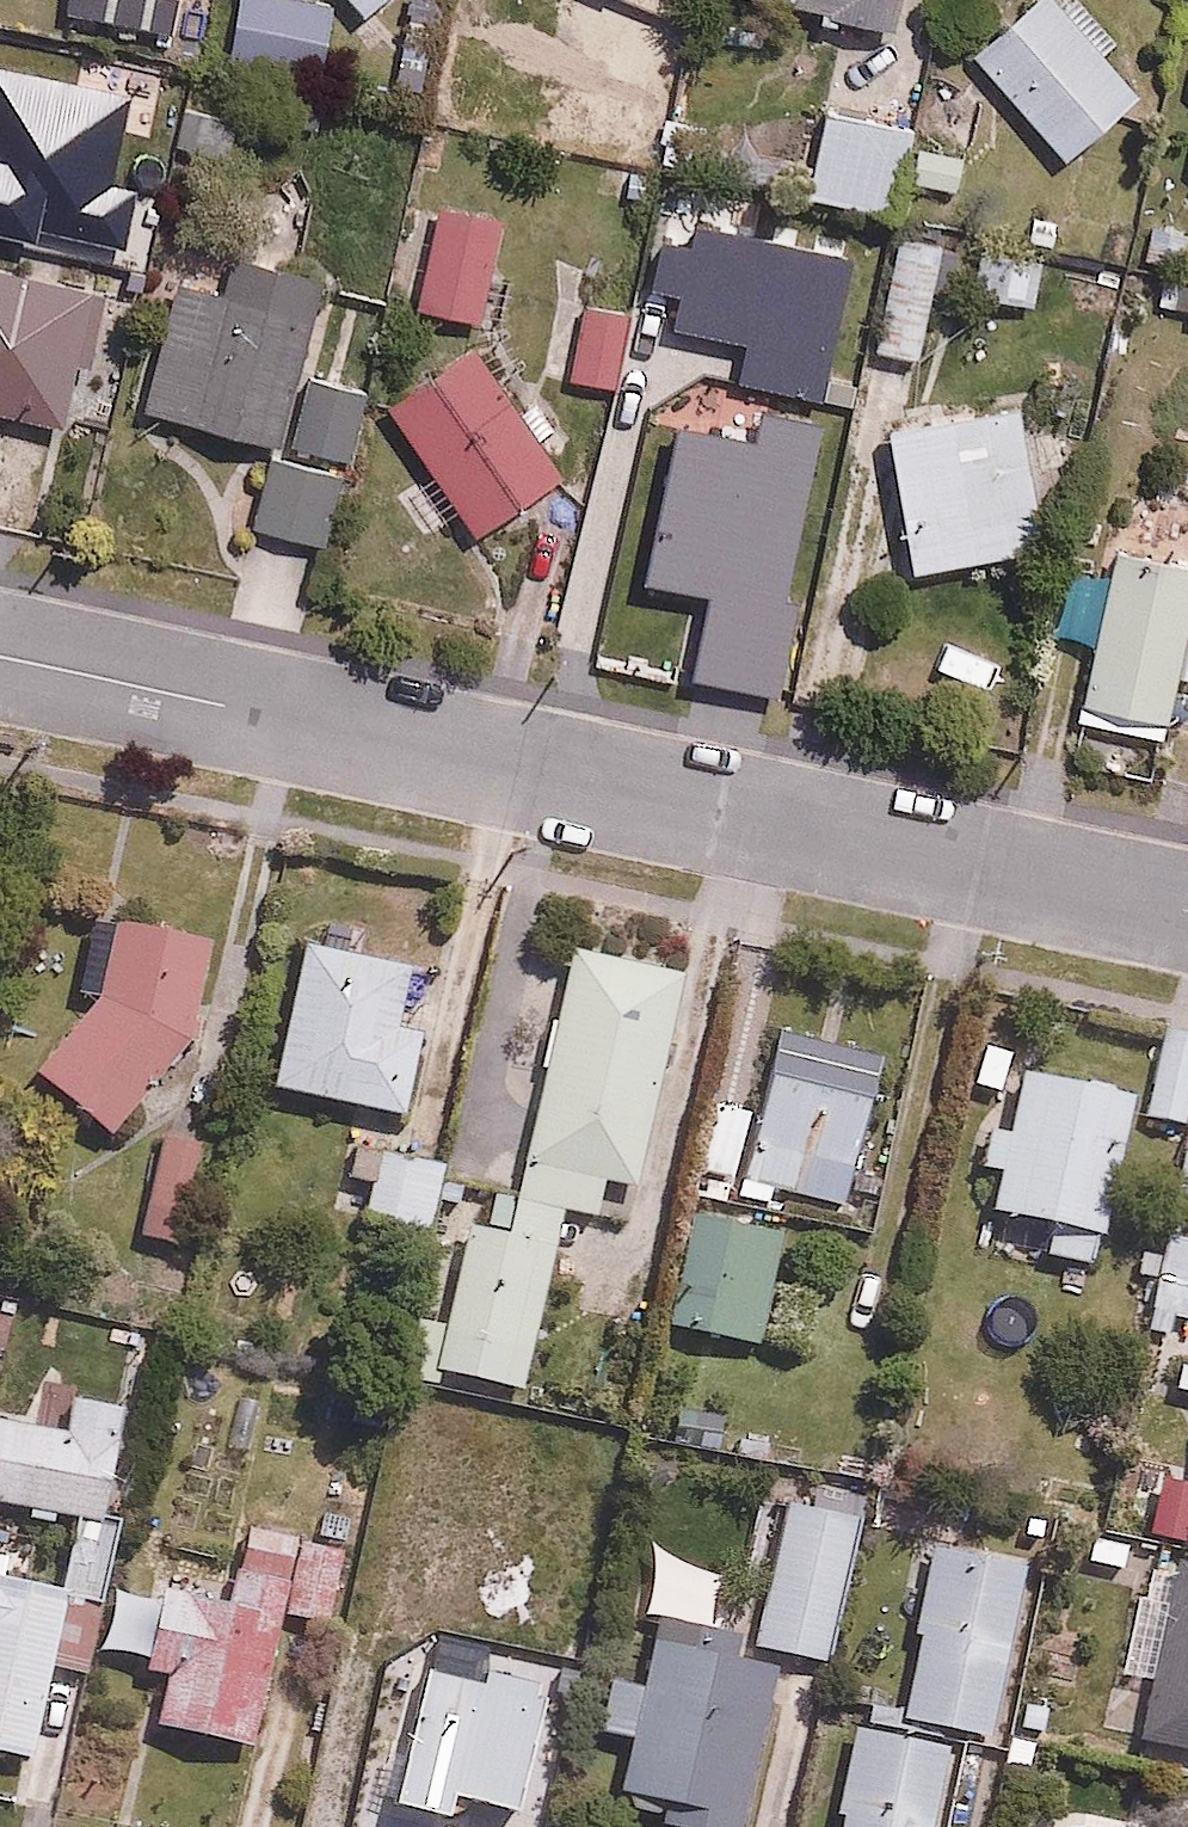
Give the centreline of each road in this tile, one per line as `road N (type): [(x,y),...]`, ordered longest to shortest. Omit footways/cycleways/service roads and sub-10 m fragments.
road 1 (residential): [(1187,913),(0,658)]

